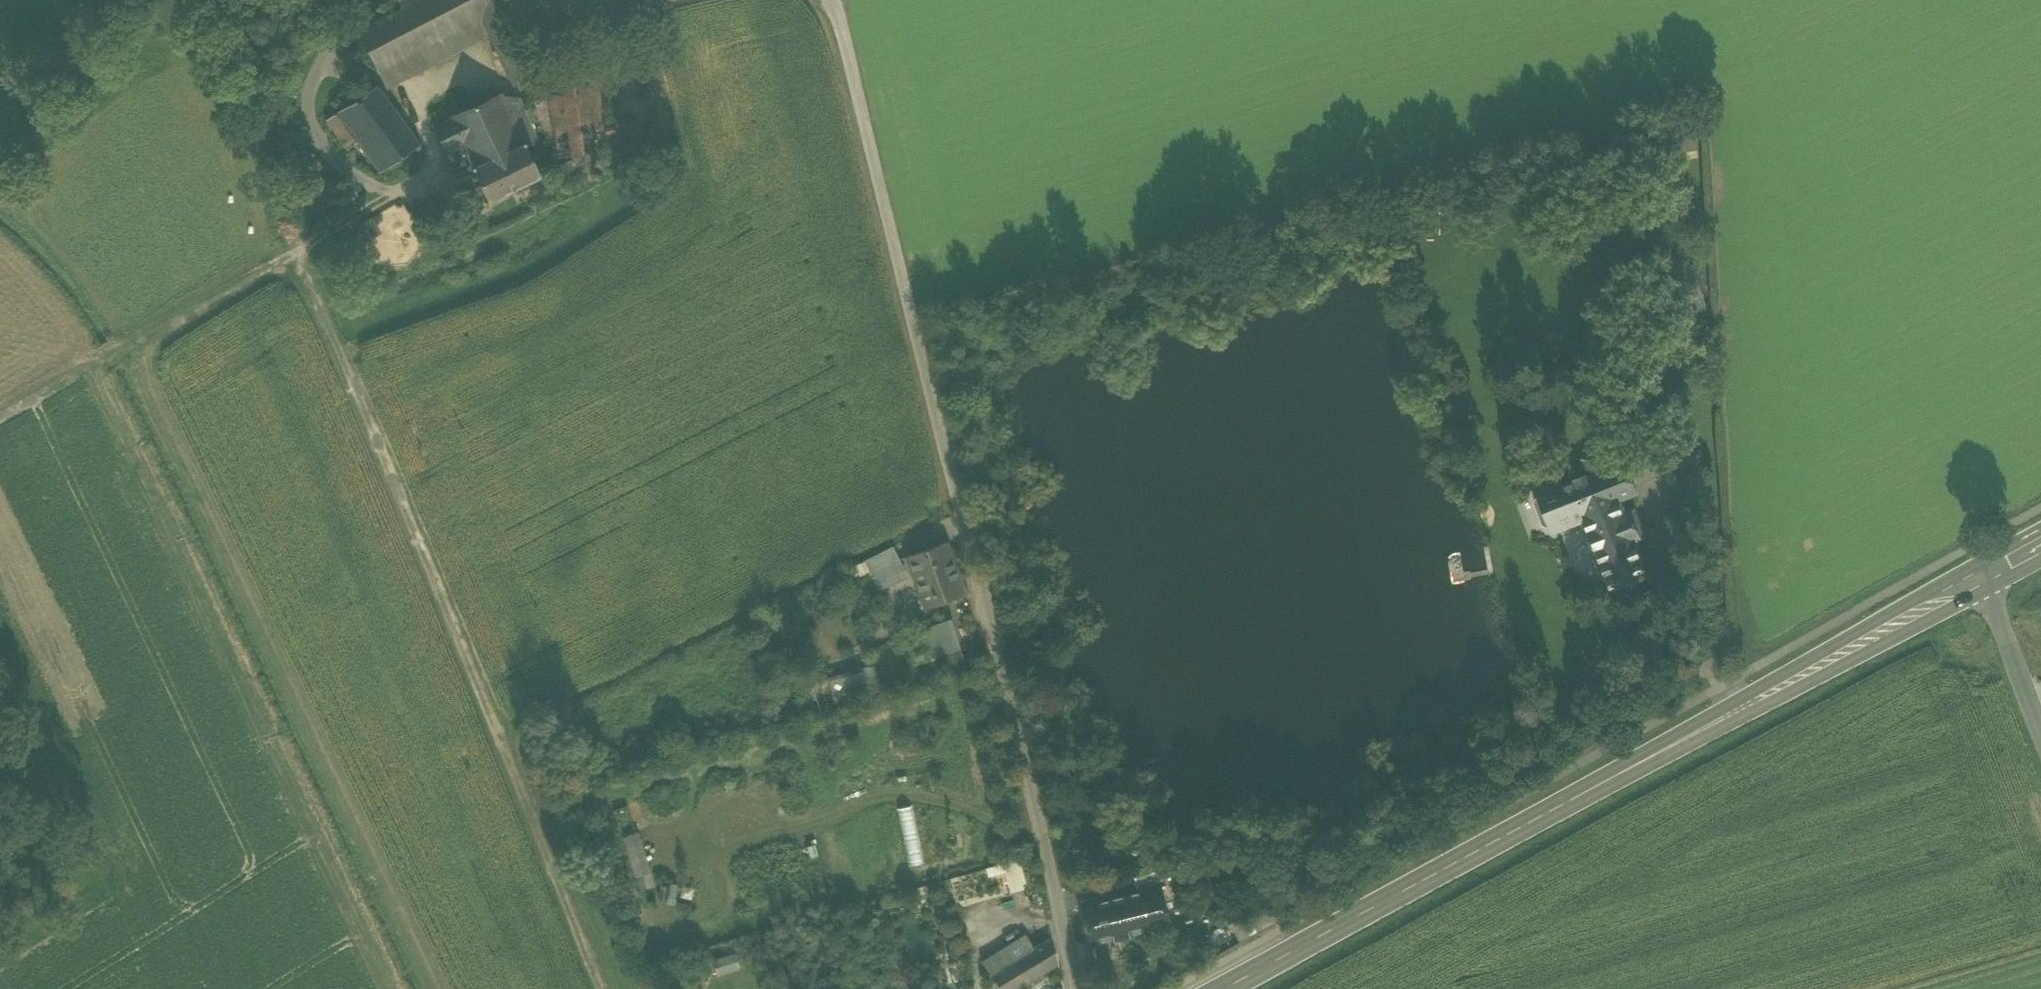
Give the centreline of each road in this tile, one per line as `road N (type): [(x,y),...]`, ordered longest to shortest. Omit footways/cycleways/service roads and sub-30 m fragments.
road 1 (unclassified): [(833,0),(1076,988)]
road 2 (tertiary): [(1980,579),(1223,988)]
road 3 (track): [(599,988),(310,281),(310,248),(342,221)]
road 4 (residential): [(2040,740),(1980,579)]
road 5 (track): [(1899,988),(2040,951)]

